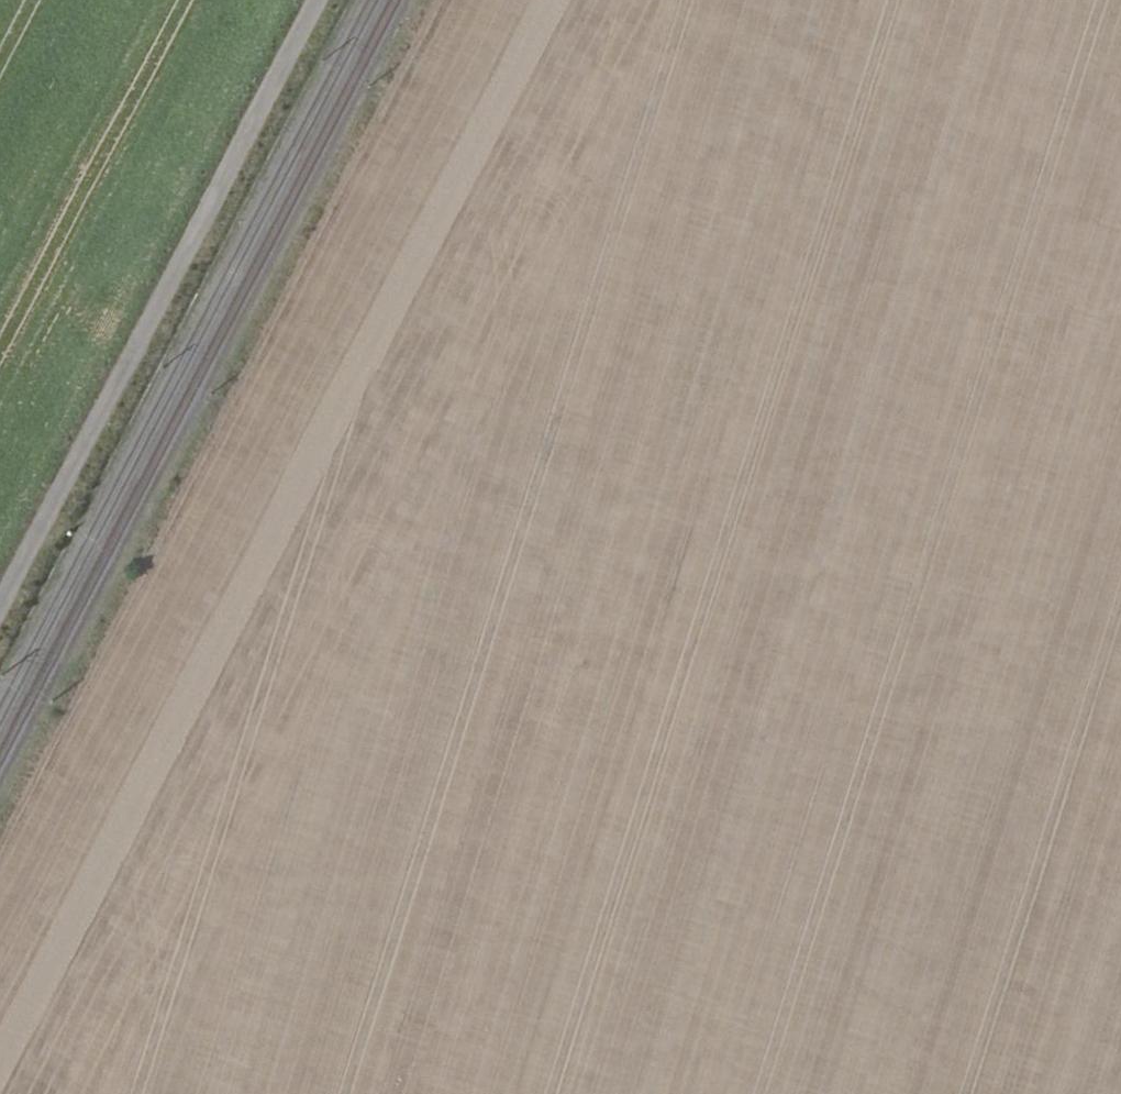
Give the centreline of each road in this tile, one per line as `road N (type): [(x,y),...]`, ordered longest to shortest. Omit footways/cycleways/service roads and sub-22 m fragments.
road 1 (track): [(319,0),(0,616)]

